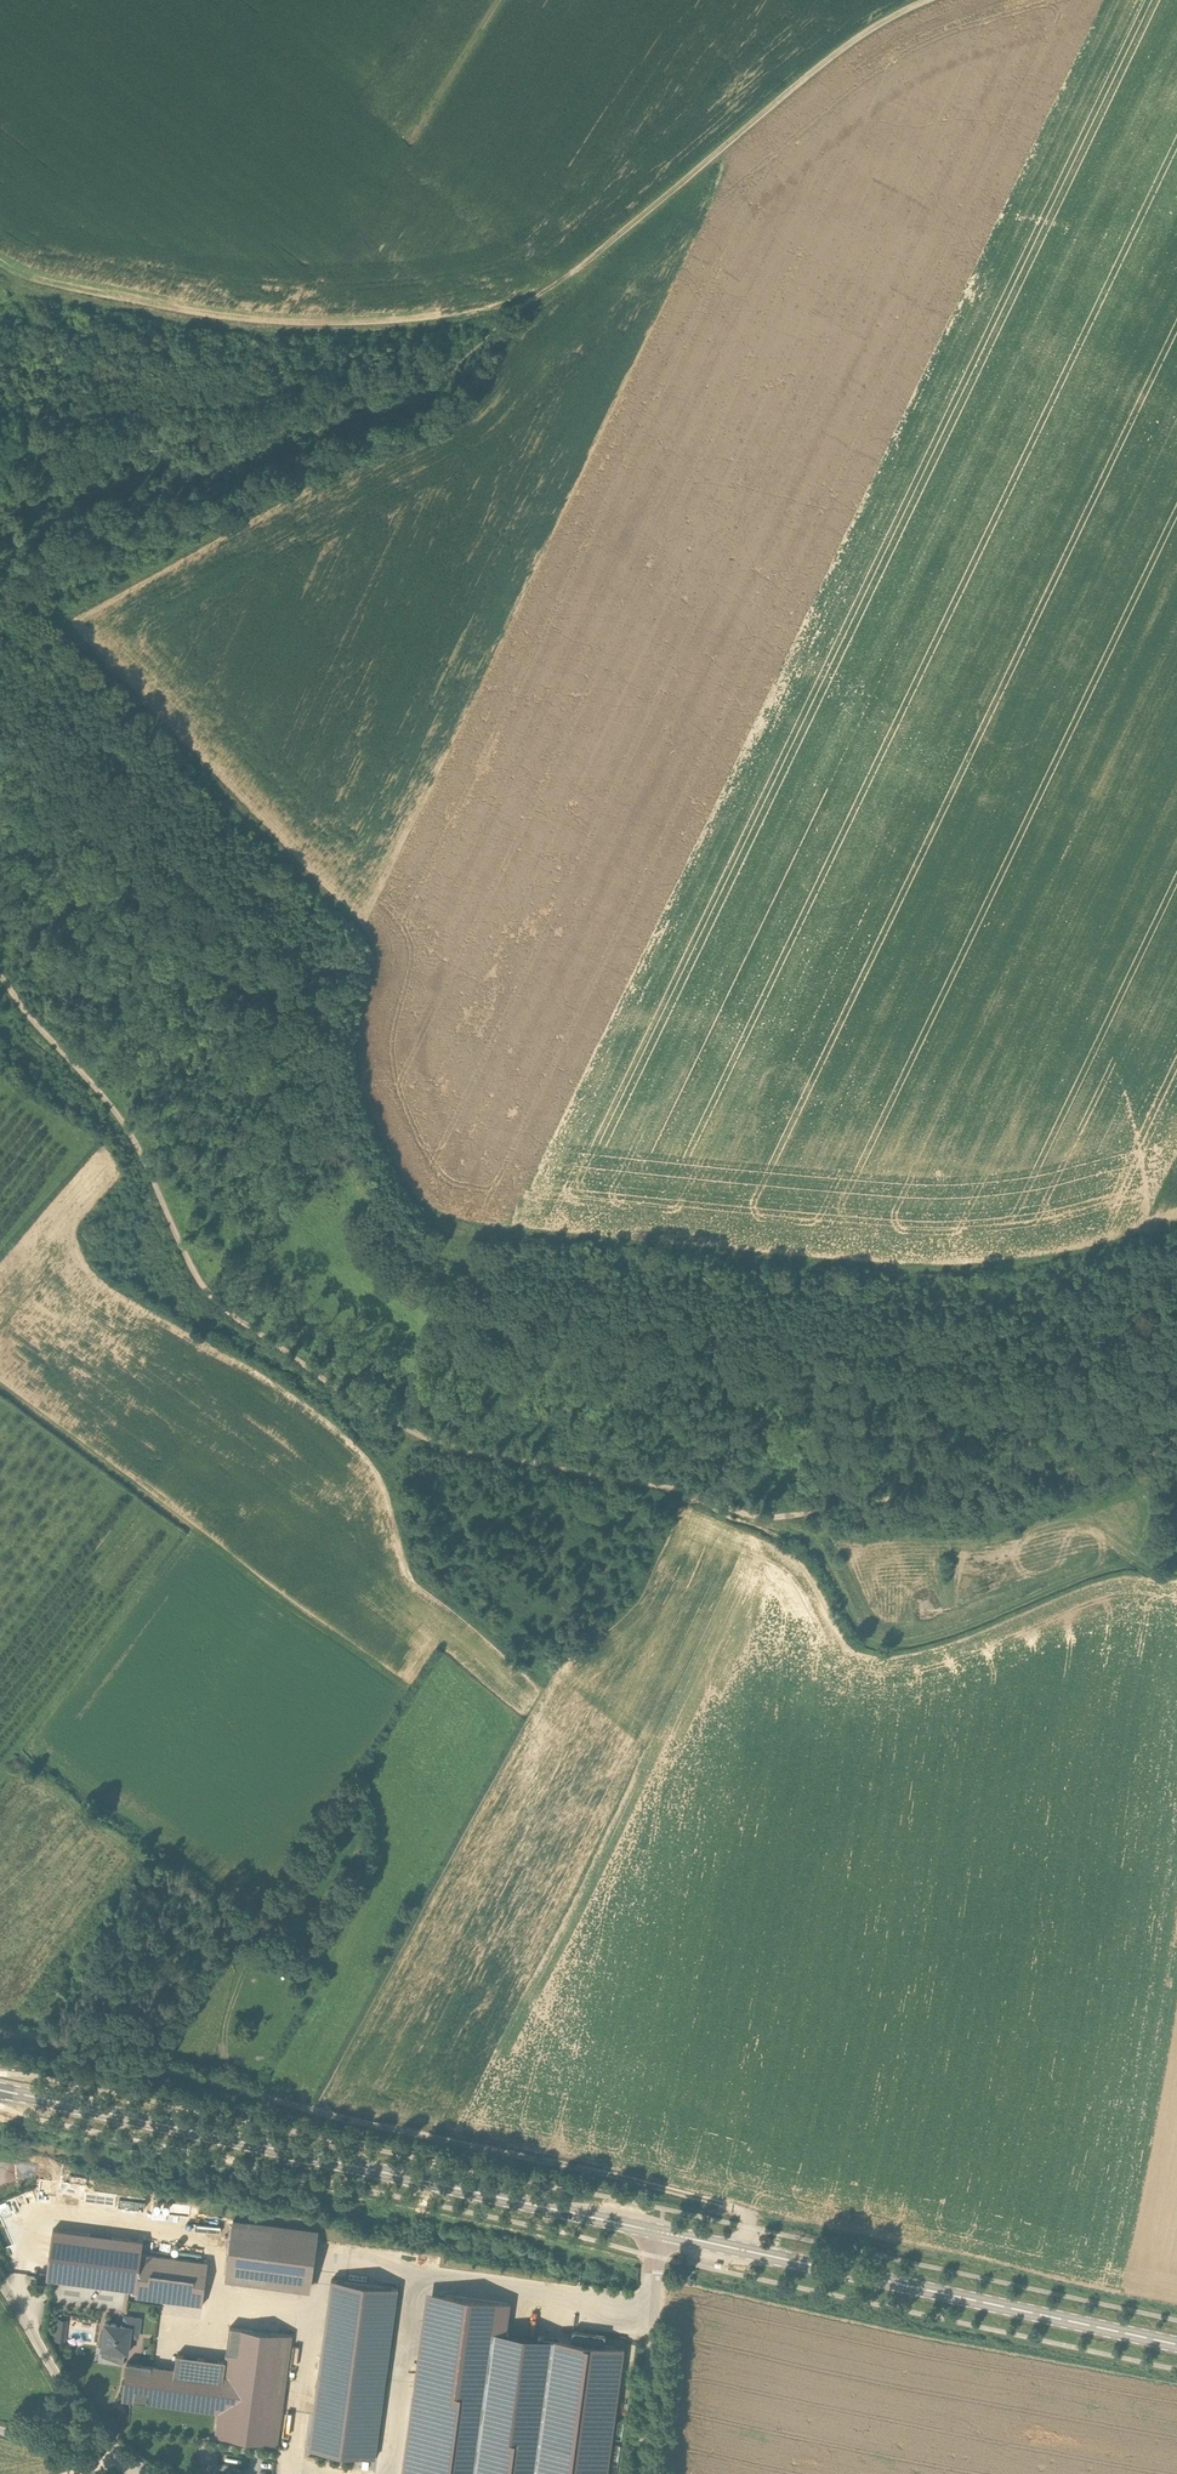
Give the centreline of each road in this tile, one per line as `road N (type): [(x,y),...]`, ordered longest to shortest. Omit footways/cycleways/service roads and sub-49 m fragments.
road 1 (track): [(0,971),(115,1113),(188,1267),(237,1321),(445,1444),(666,1488)]
road 2 (primary): [(661,2233),(0,2090)]
road 3 (track): [(536,298),(404,324),(294,327),(145,309),(0,271)]
road 4 (primary): [(1176,2345),(661,2233)]
road 5 (track): [(929,0),(833,55),(515,313)]
road 6 (track): [(666,1488),(770,1516),(1048,1476),(1176,1448)]
road 7 (track): [(748,2217),(613,2176),(313,2112)]
road 8 (track): [(313,2112),(0,2032)]
road 9 (unclassified): [(644,2473),(661,2233)]
road 10 (track): [(498,0),(414,133)]
road 11 (unclassified): [(70,2400),(0,2279)]

